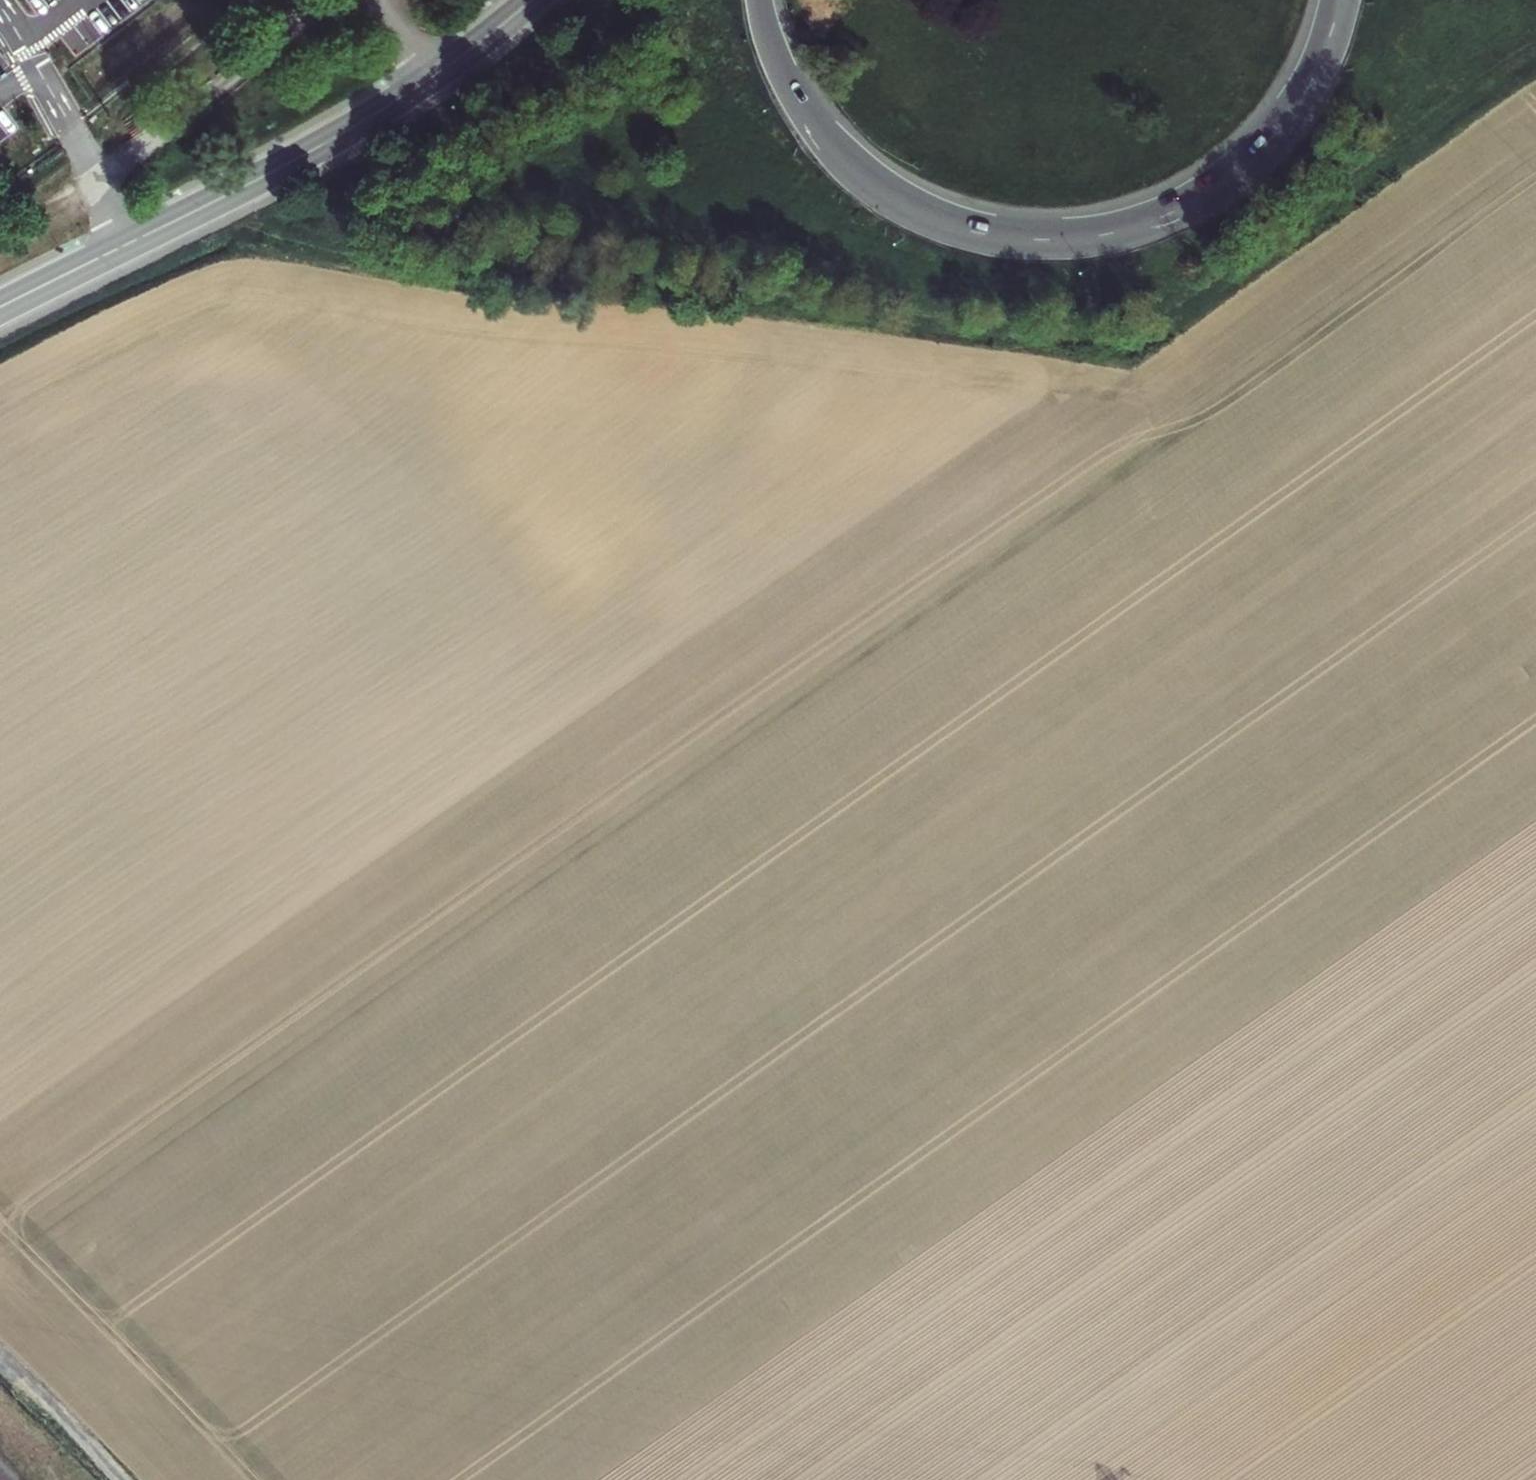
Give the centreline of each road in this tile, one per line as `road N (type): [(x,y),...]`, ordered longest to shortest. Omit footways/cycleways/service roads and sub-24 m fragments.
road 1 (motorway): [(1342,0),(1316,81),(1252,161),(1176,215),(1052,241),(943,221),(866,178),(790,85),(761,0)]
road 2 (secondary): [(533,0),(376,115),(0,307)]
road 3 (track): [(0,1356),(123,1479)]

